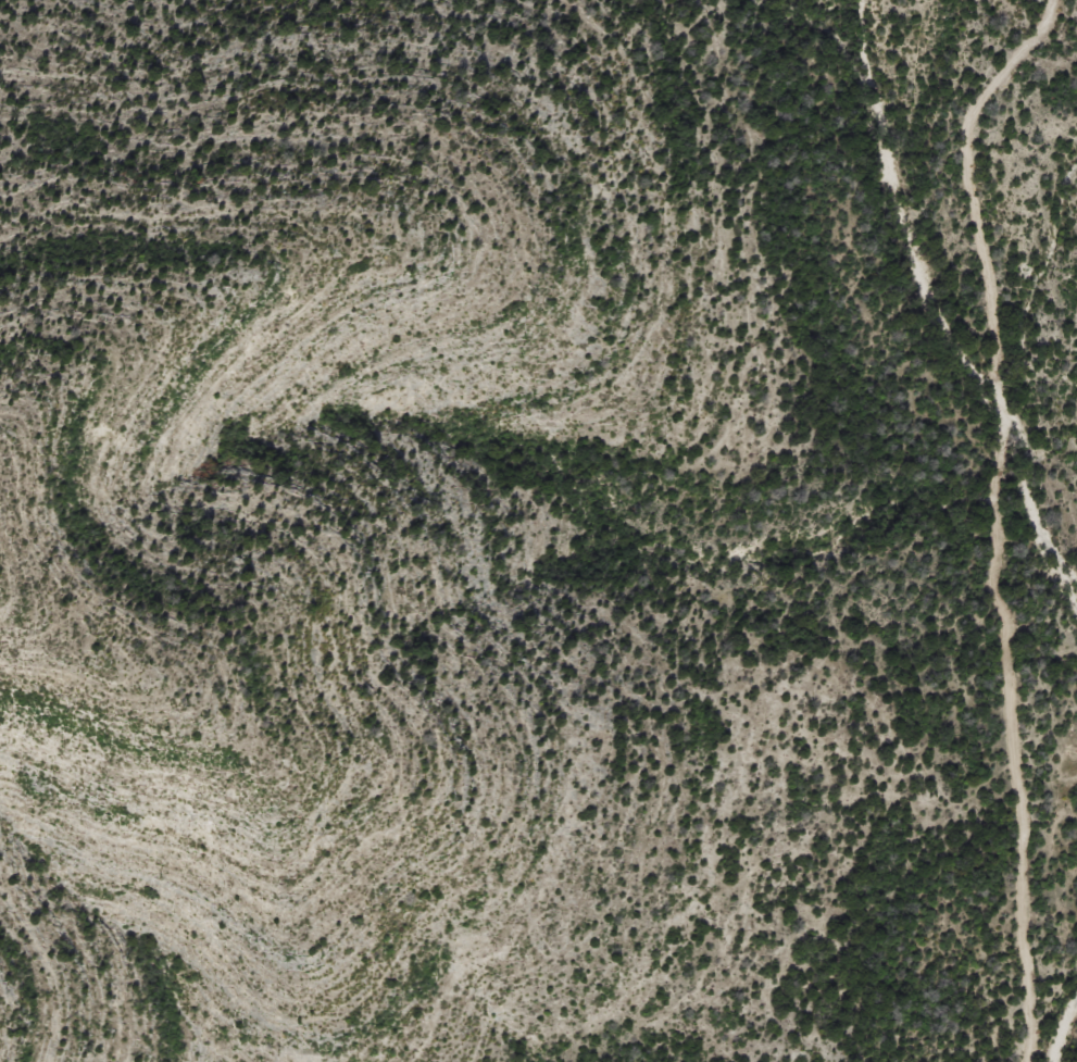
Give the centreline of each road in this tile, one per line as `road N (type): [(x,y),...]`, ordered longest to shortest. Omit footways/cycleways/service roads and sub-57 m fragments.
road 1 (residential): [(1025,1061),(1030,1011),(997,576),(1003,396),(974,127),(1054,25),(1058,0)]

